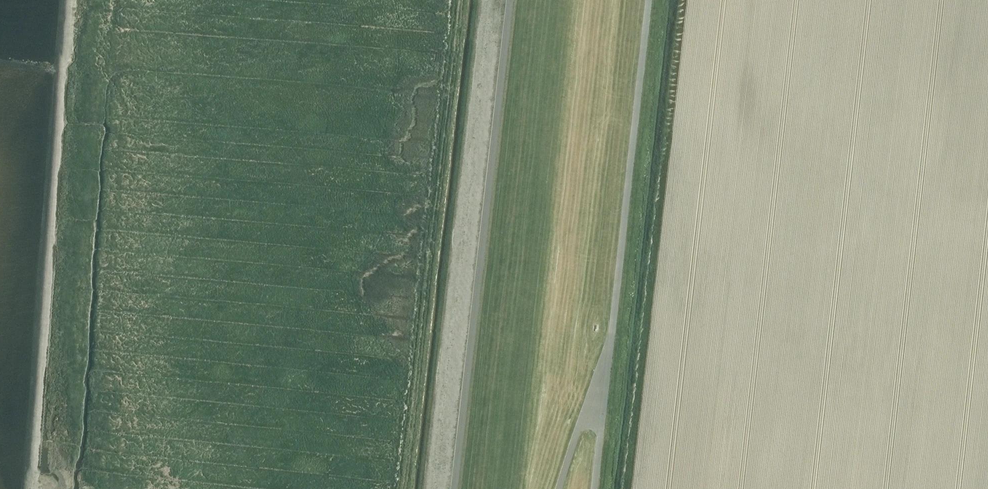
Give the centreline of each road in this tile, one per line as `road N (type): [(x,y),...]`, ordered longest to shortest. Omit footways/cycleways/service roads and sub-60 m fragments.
road 1 (track): [(512,0),(455,488)]
road 2 (track): [(596,488),(652,0)]
road 3 (track): [(609,379),(574,432),(557,488)]

